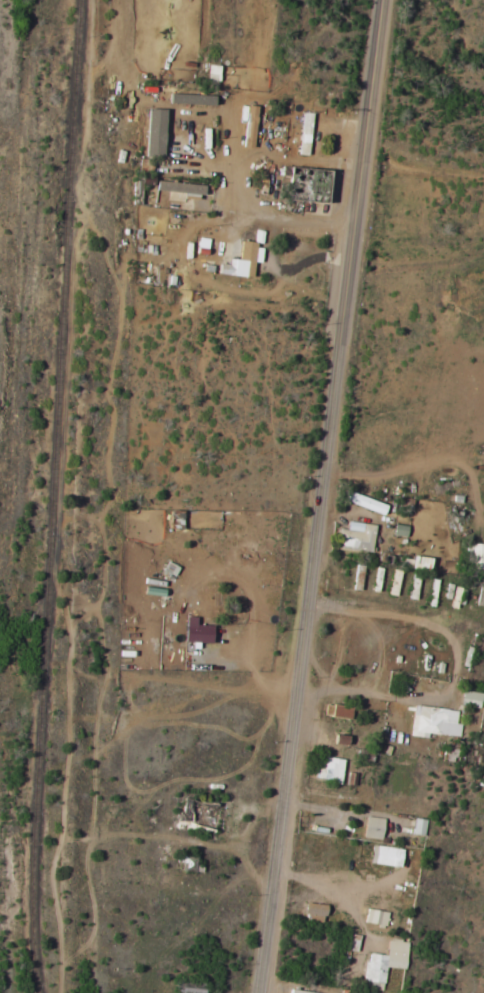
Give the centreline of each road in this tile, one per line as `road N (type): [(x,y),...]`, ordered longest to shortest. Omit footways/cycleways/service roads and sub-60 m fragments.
road 1 (residential): [(261,992),(386,0)]
road 2 (residential): [(356,236),(242,223),(241,151),(256,147)]

